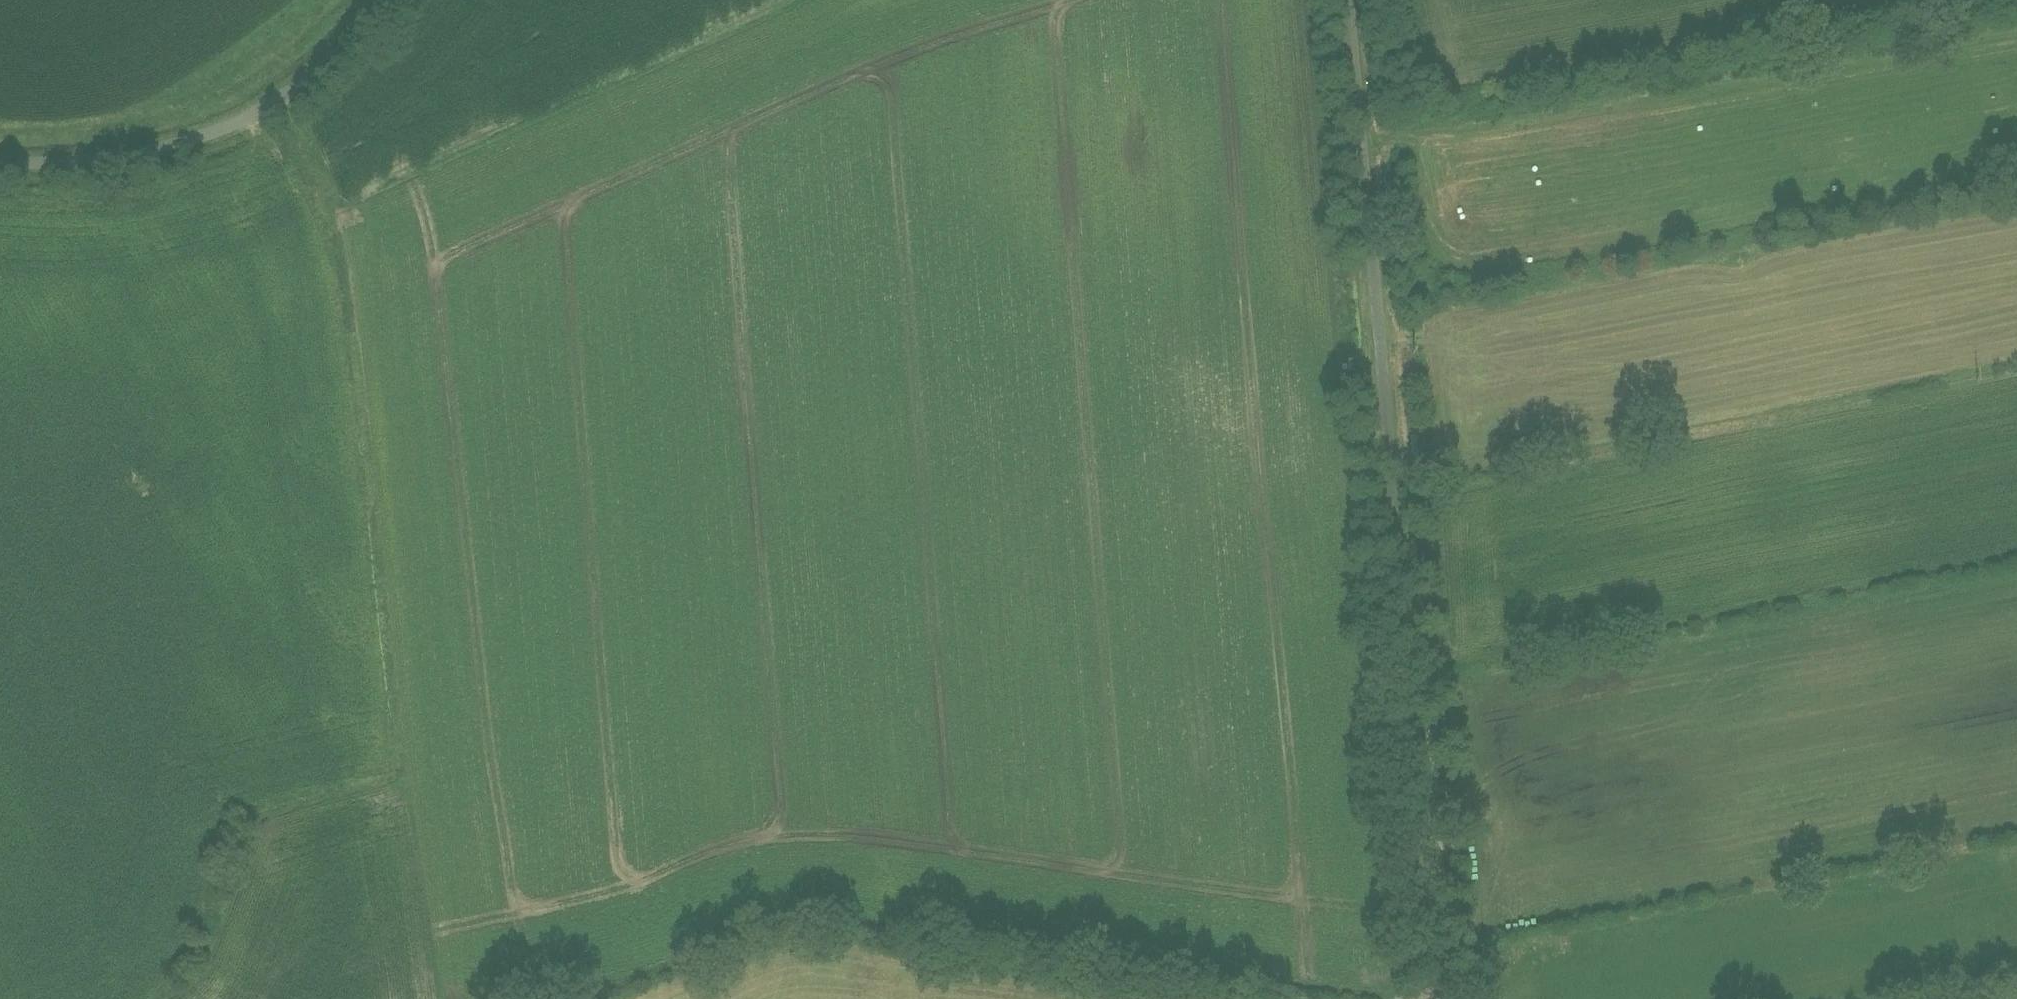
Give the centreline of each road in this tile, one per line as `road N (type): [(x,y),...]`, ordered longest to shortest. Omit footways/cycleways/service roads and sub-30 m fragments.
road 1 (residential): [(1351,0),(1446,998)]
road 2 (unclassified): [(0,162),(125,159),(237,124),(337,55),(391,0)]

